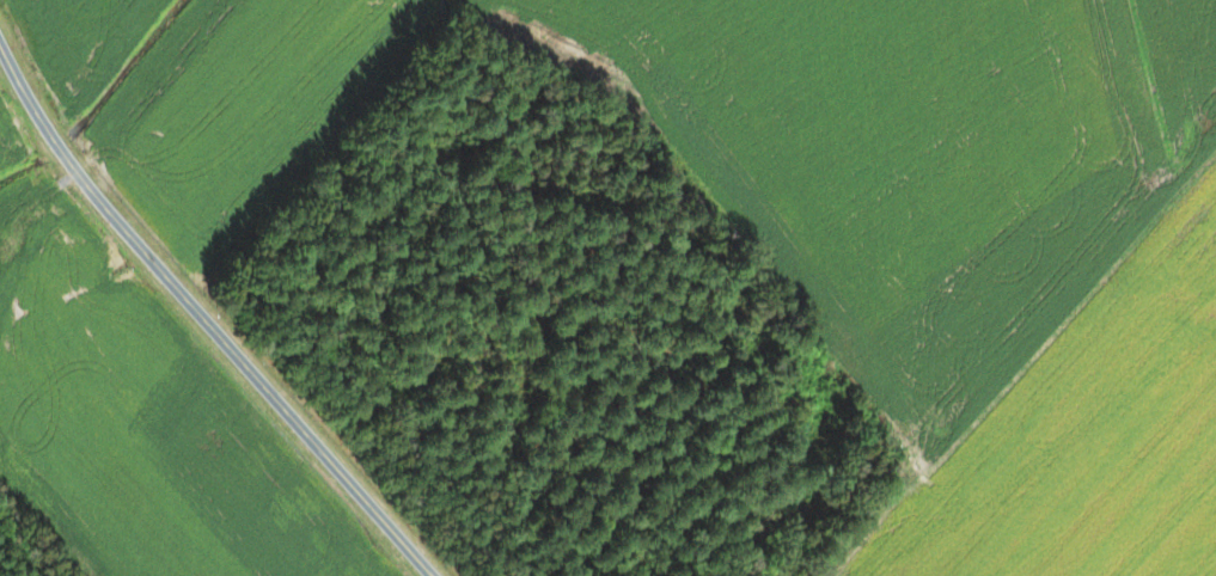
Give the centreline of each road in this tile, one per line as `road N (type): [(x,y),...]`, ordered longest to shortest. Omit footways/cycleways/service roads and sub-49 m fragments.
road 1 (residential): [(0,45),(104,208),(429,575)]

